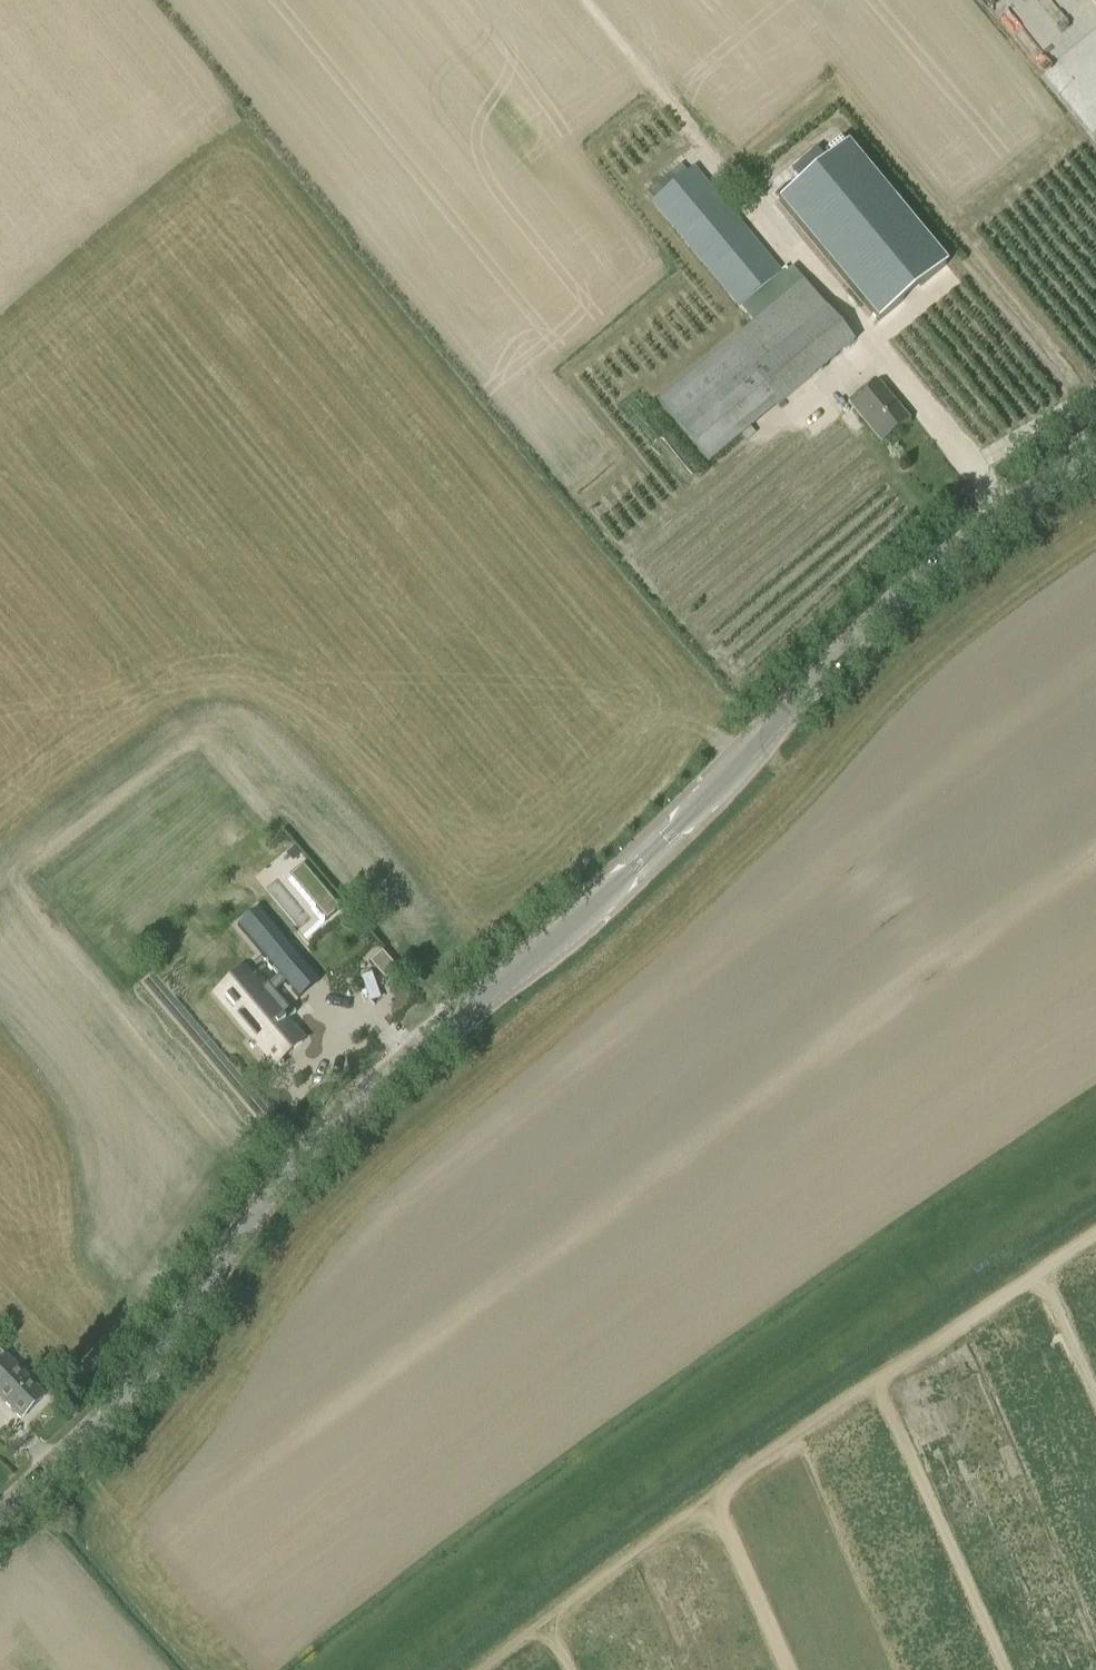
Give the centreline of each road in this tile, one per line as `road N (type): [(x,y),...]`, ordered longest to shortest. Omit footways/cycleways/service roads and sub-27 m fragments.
road 1 (secondary): [(0,1512),(166,1339),(324,1134),(599,900),(925,566),(1095,449)]

